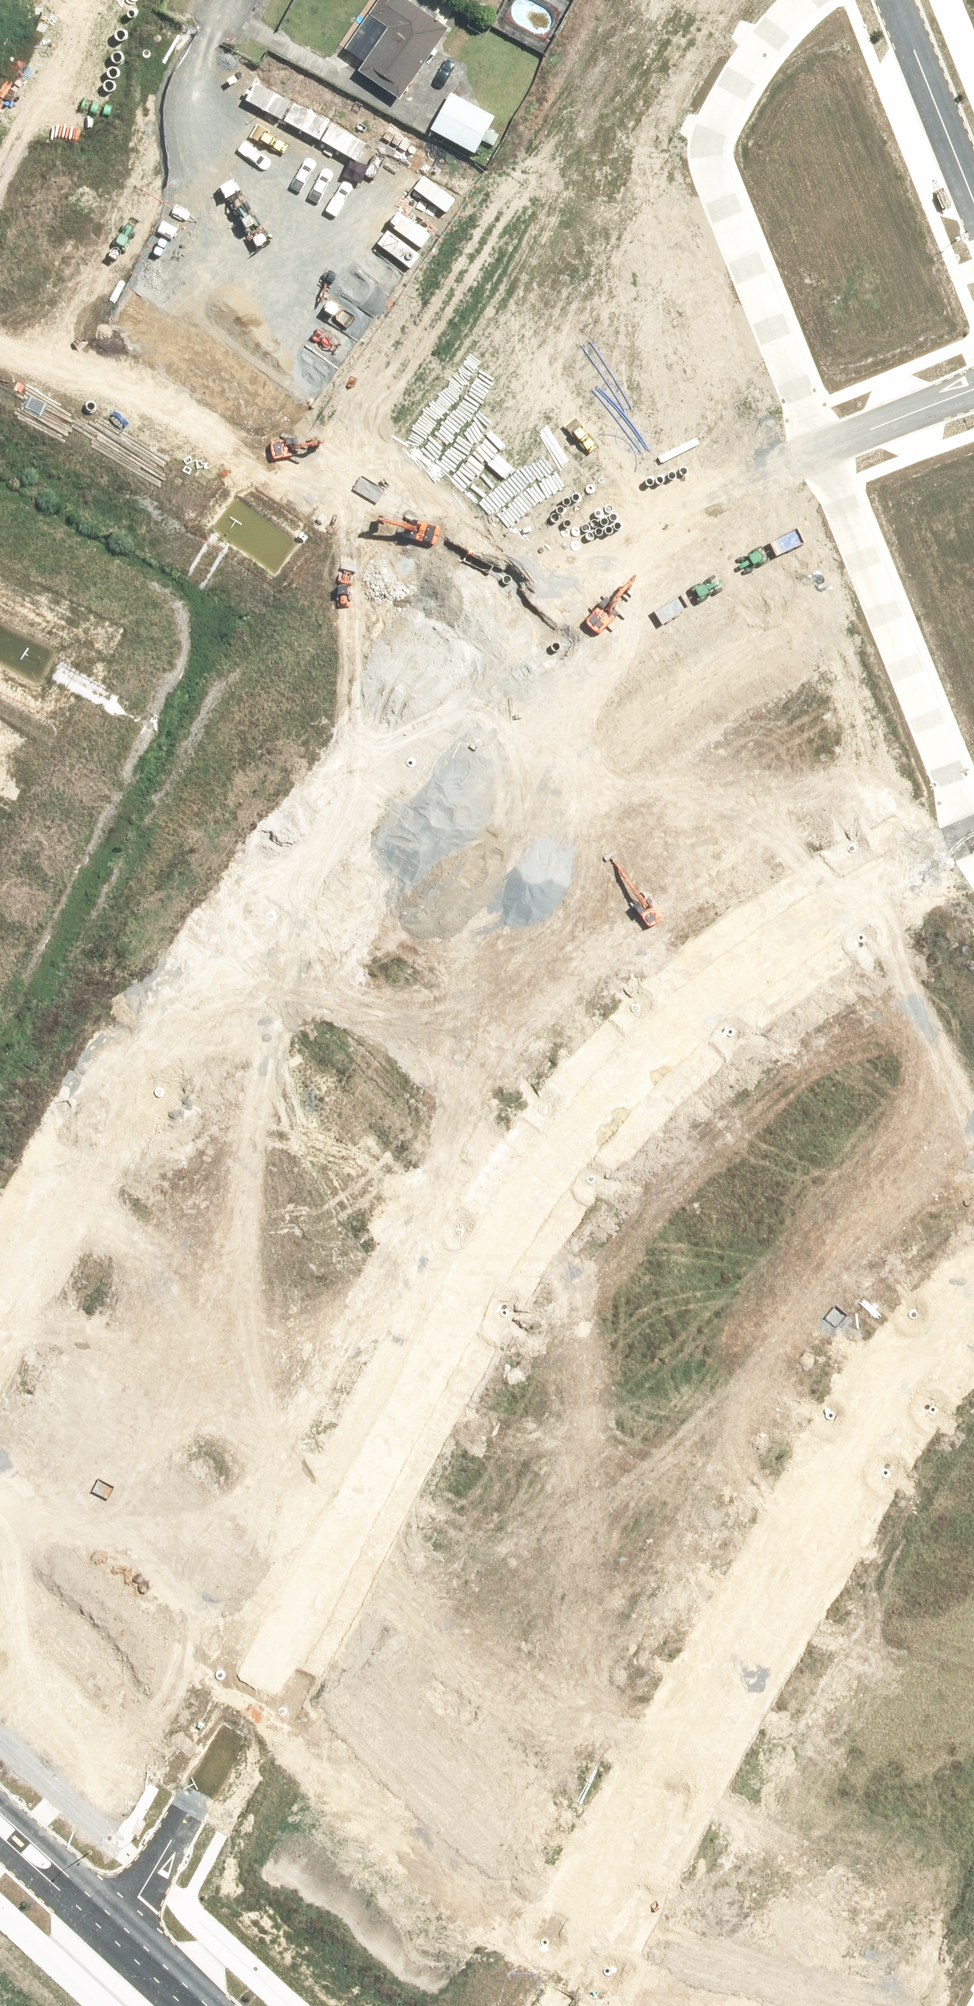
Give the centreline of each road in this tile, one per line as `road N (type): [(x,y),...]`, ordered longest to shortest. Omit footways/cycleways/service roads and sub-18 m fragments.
road 1 (residential): [(973,832),(755,959),(685,1016),(563,1152),(502,1242),(243,1710)]
road 2 (residential): [(0,1301),(226,942),(309,838),(518,630)]
road 3 (residential): [(578,1965),(882,1409),(973,1305)]
road 4 (residential): [(518,630),(41,361)]
road 5 (residential): [(822,449),(708,180),(705,133),(801,0)]
road 6 (residential): [(243,1710),(508,1923),(578,1965)]
road 7 (residential): [(973,832),(822,449)]
road 8 (residential): [(41,361),(235,0)]
road 9 (residential): [(518,630),(648,531),(822,449)]
road 10 (residential): [(0,1462),(243,1710)]
road 11 (residential): [(243,1710),(127,1917)]
road 12 (residential): [(973,198),(897,0)]
road 13 (residential): [(0,1800),(127,1917)]
road 14 (residential): [(822,449),(973,389)]
road 15 (residential): [(108,1951),(0,1851)]
road 16 (residential): [(127,1917),(222,2005)]

